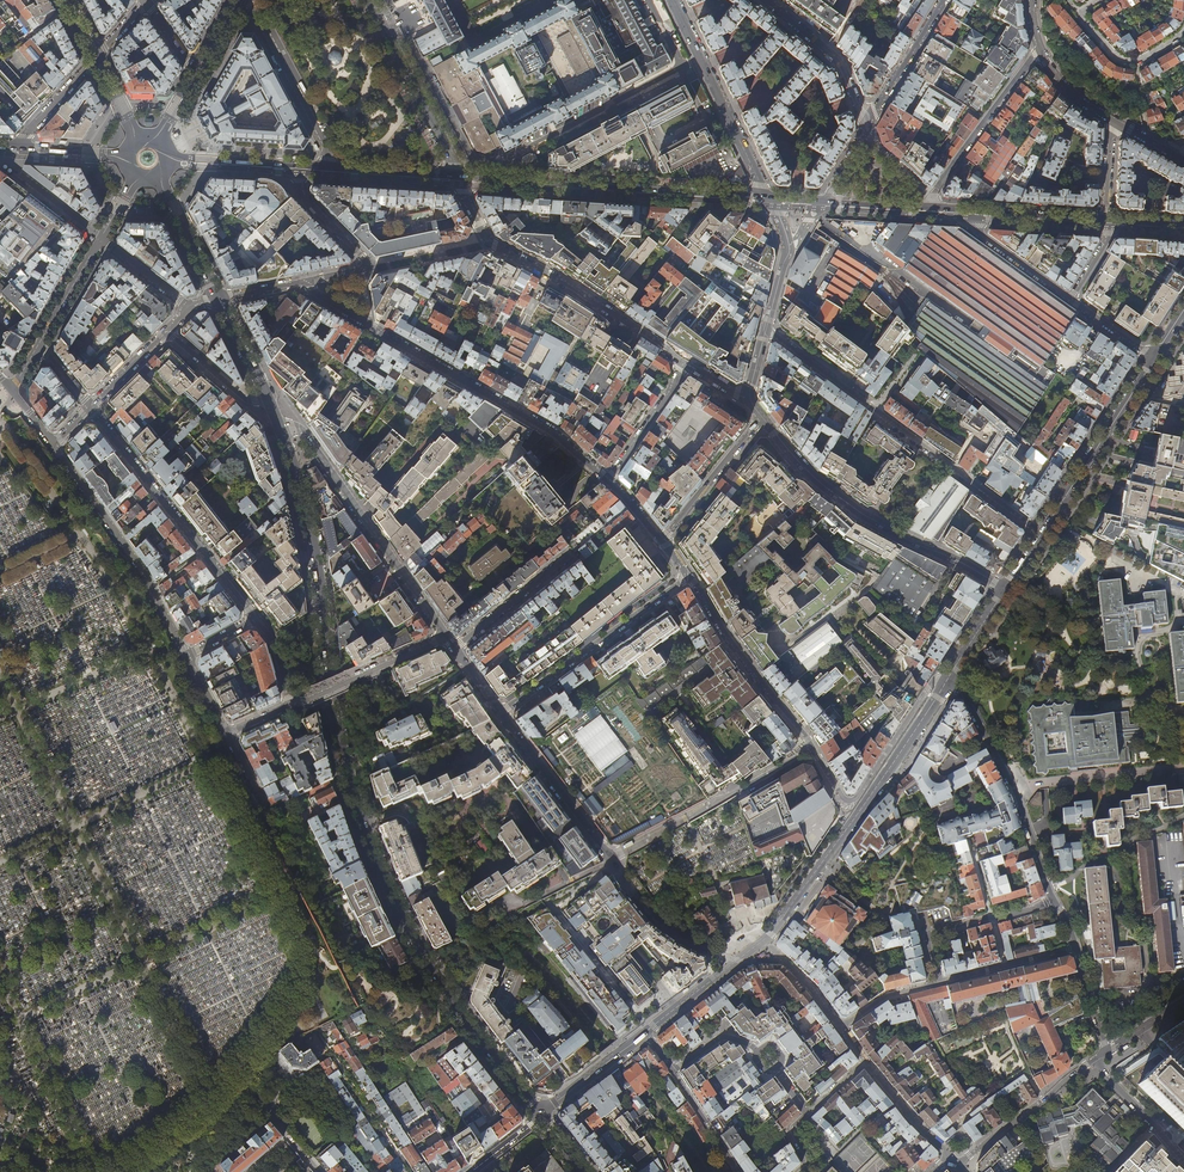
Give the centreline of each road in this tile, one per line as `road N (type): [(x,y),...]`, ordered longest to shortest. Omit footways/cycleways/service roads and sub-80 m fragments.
road 1 (secondary): [(281,426),(321,602),(341,745),(385,885),(457,1010),(540,1117)]
road 2 (tertiary): [(646,1032),(771,934),(946,681)]
road 3 (residential): [(296,283),(547,428),(608,478)]
road 4 (residential): [(1041,533),(766,329)]
road 5 (primary): [(770,199),(457,177)]
road 6 (residential): [(457,177),(485,239),(687,364)]
road 7 (residential): [(1005,589),(857,513),(809,475),(763,418)]
road 8 (residential): [(713,803),(610,857),(502,712)]
road 9 (residential): [(28,412),(141,570),(187,656)]
road 10 (residential): [(281,426),(309,439),(447,635)]
road 11 (residential): [(257,617),(91,407)]
road 12 (residential): [(1054,900),(1012,784),(964,694),(946,681)]
road 13 (residential): [(689,576),(502,712)]
road 14 (residential): [(946,681),(931,683),(855,800),(842,801),(813,747)]
road 15 (residential): [(673,0),(770,199)]
road 16 (residential): [(813,747),(689,576)]
road 17 (tertiary): [(1041,533),(1155,359)]
road 18 (residential): [(366,0),(457,177)]
road 19 (residential): [(927,208),(1040,49)]
road 20 (residential): [(299,165),(301,193),(363,267),(296,283)]
road 21 (residential): [(938,983),(930,933),(1054,900)]
road 22 (residential): [(958,1166),(1097,1058)]
road 23 (residential): [(291,706),(447,635)]
road 24 (residential): [(768,0),(836,56),(868,126)]
road 25 (secondary): [(157,141),(241,0)]
road 26 (residential): [(1105,1051),(1069,924),(1054,900)]
road 27 (residential): [(663,541),(763,418)]
road 28 (primary): [(457,177),(299,165)]
road 29 (primary): [(1108,220),(957,210)]
road 30 (residential): [(942,0),(868,126)]
road 31 (residential): [(568,556),(456,648)]
road 32 (residential): [(1070,300),(957,210)]
road 33 (residential): [(608,478),(687,364)]
road 34 (secondary): [(158,175),(220,299)]
road 35 (residential): [(766,329),(790,253),(770,199)]
road 36 (tertiary): [(540,1117),(646,1032)]
road 37 (residential): [(1077,12),(1127,62),(1183,31)]
road 38 (residential): [(1097,1058),(1183,1160)]
road 39 (primary): [(299,165),(167,153)]
road 40 (residential): [(773,1067),(808,1113),(792,1128),(810,1163),(801,1171)]
road 41 (residential): [(167,331),(250,402),(270,403)]
road 42 (residential): [(95,57),(15,149)]
road 43 (residential): [(41,343),(102,238)]
road 44 (residential): [(672,1070),(737,1171)]

